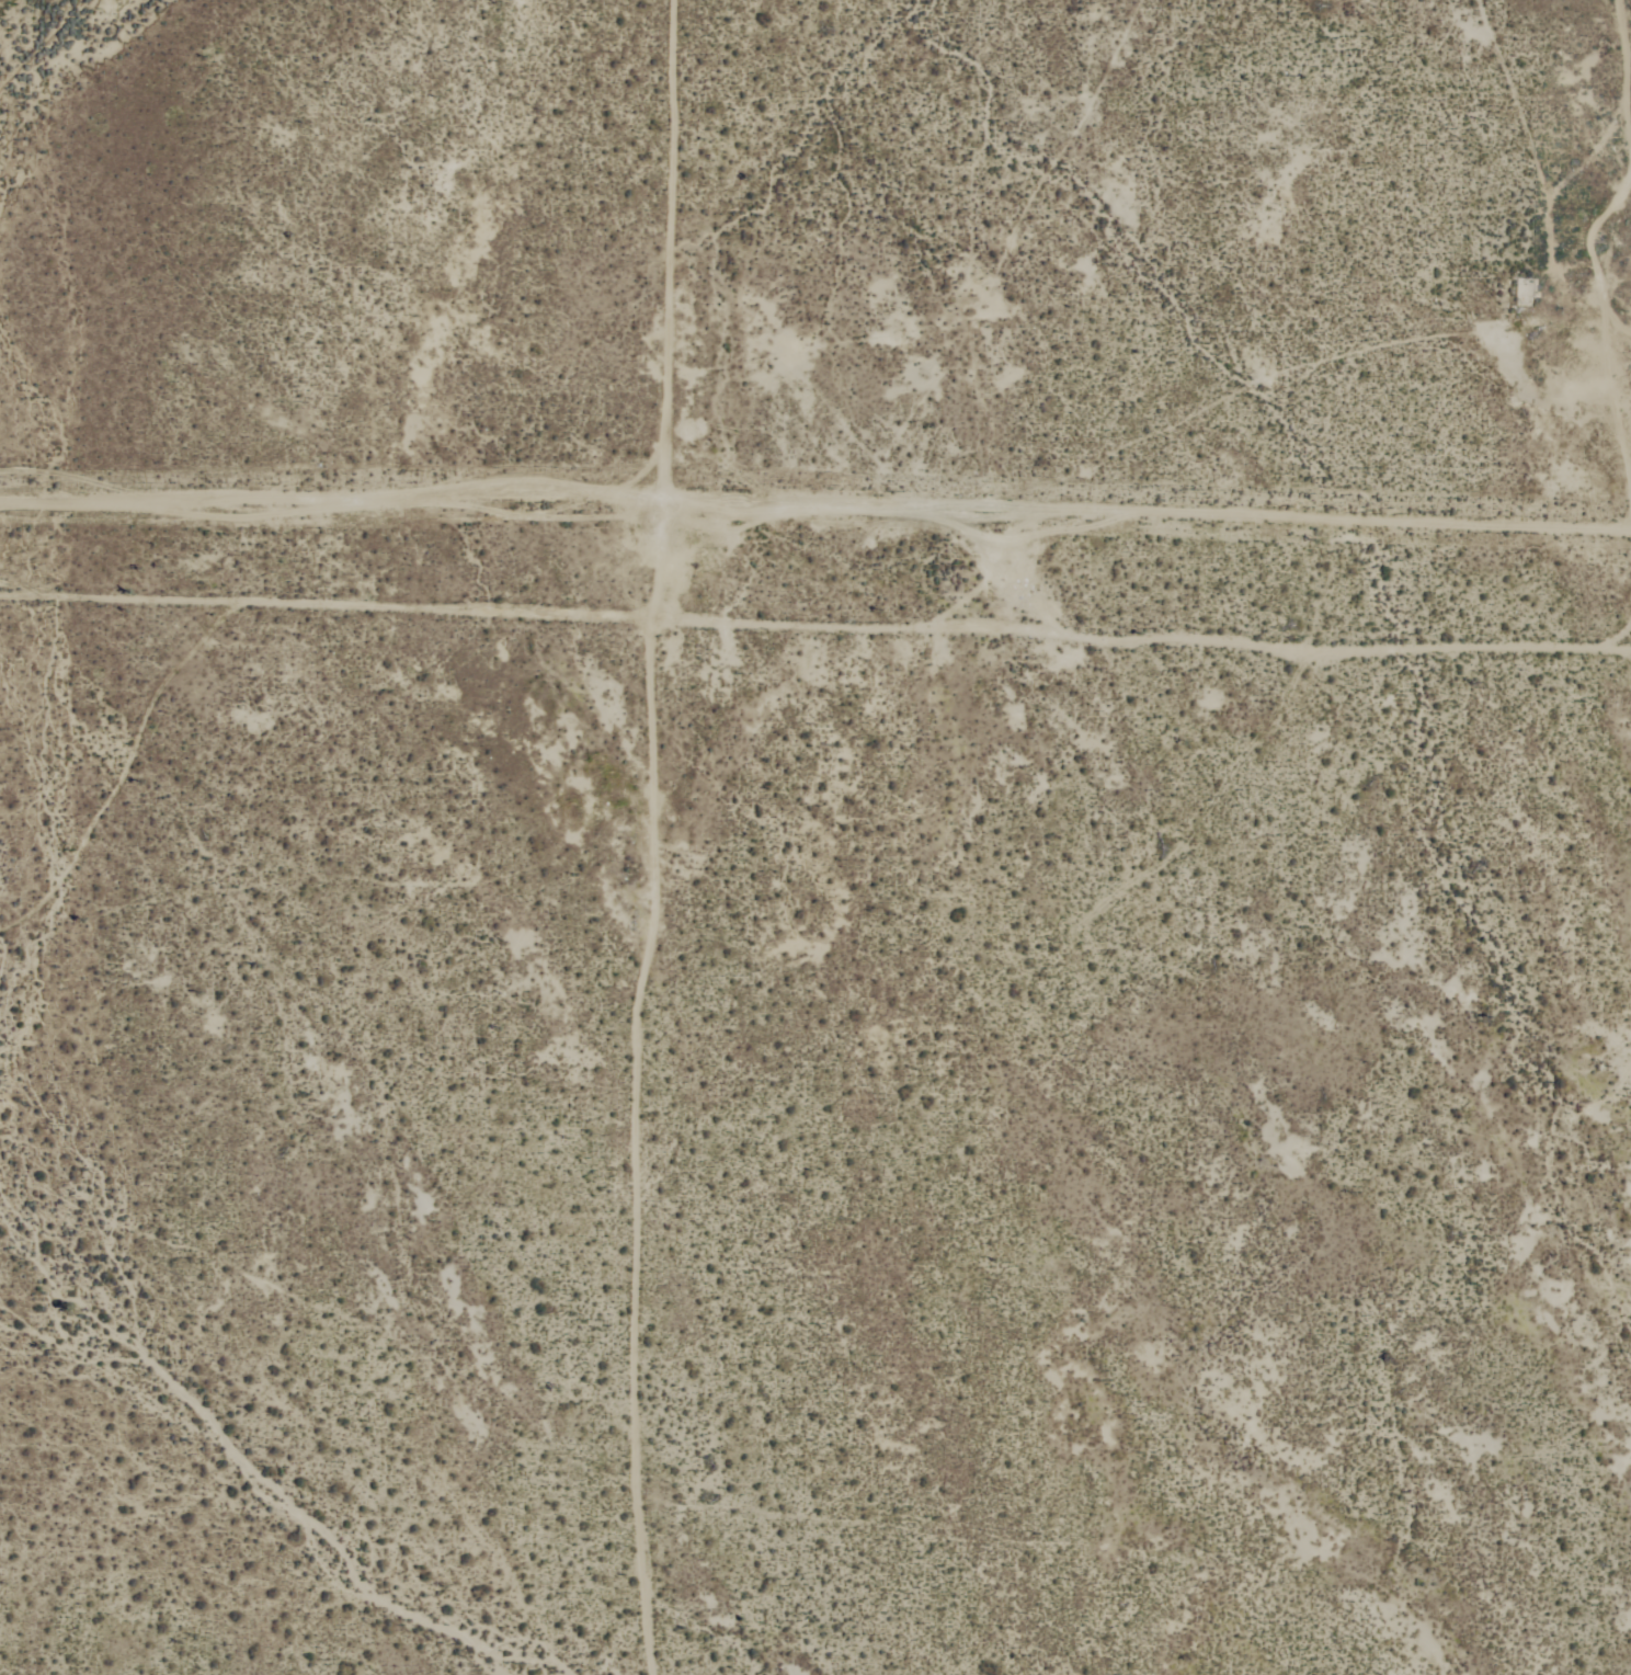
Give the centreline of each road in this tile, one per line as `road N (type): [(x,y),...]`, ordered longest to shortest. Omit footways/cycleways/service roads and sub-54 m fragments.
road 1 (track): [(0,603),(1630,656)]
road 2 (track): [(662,619),(672,0)]

